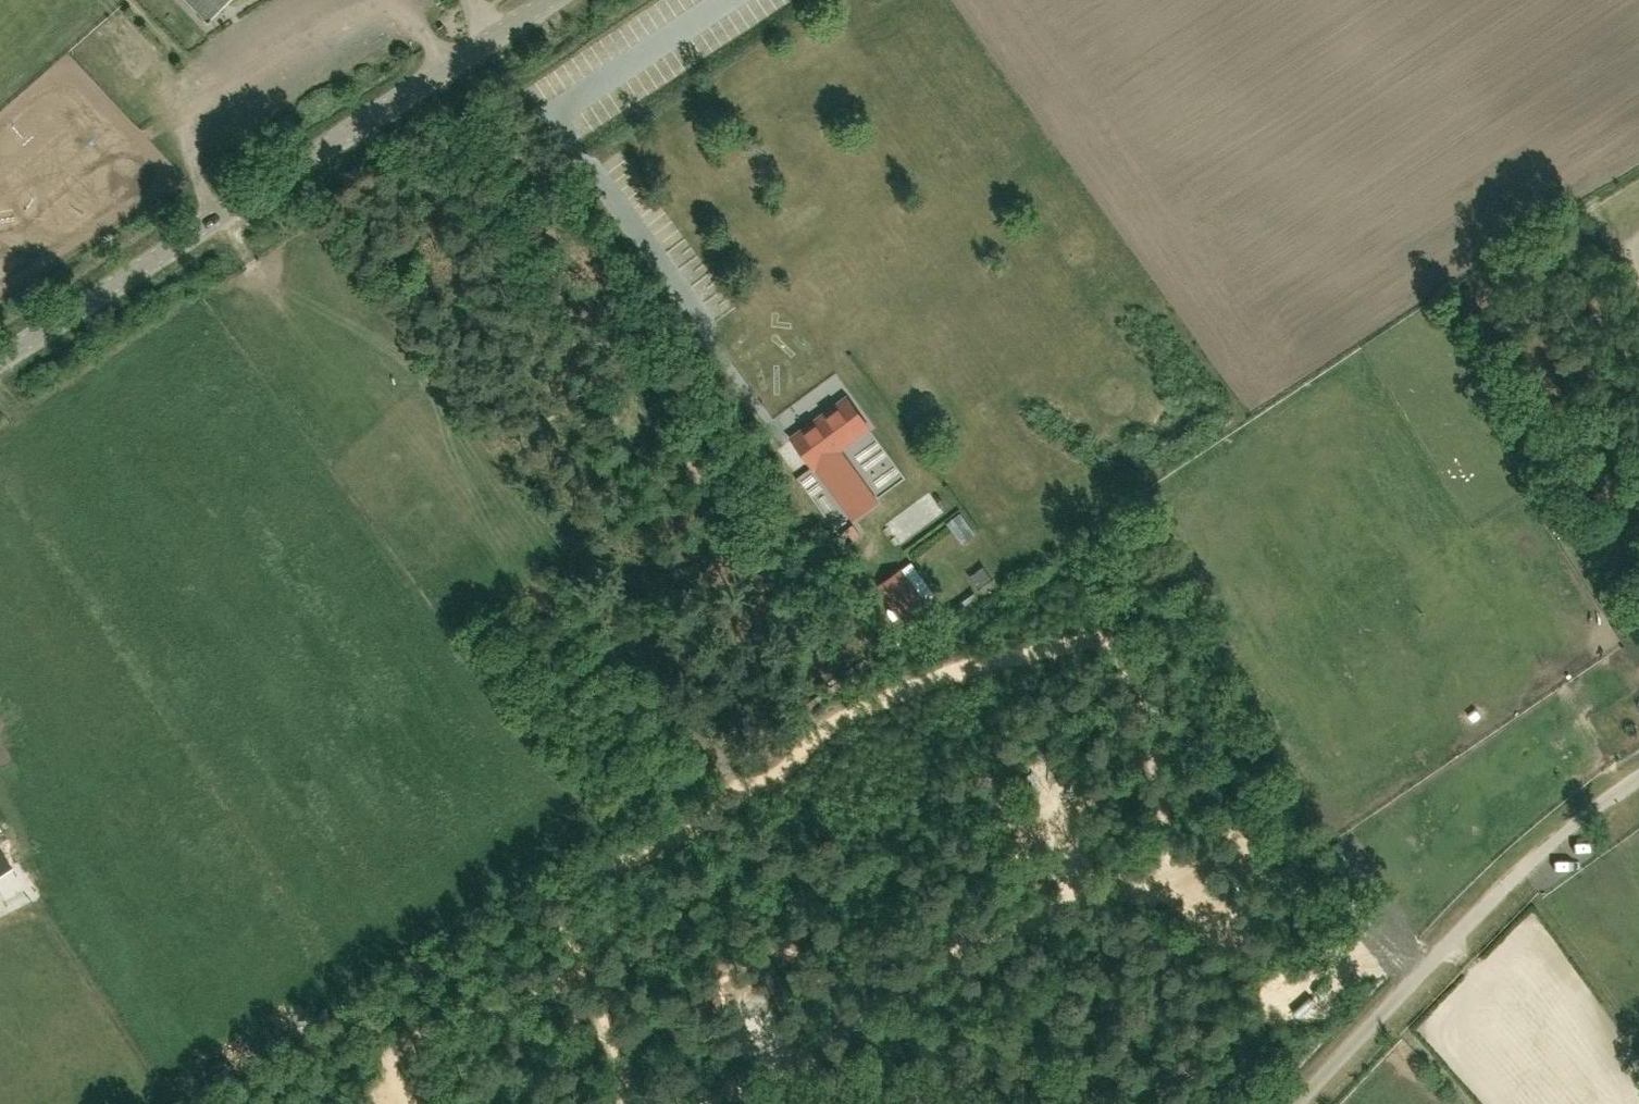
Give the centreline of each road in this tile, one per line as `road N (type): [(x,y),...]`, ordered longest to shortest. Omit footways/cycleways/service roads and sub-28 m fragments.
road 1 (unclassified): [(0,359),(547,0)]
road 2 (unclassified): [(1298,1103),(1542,848),(1638,777)]

